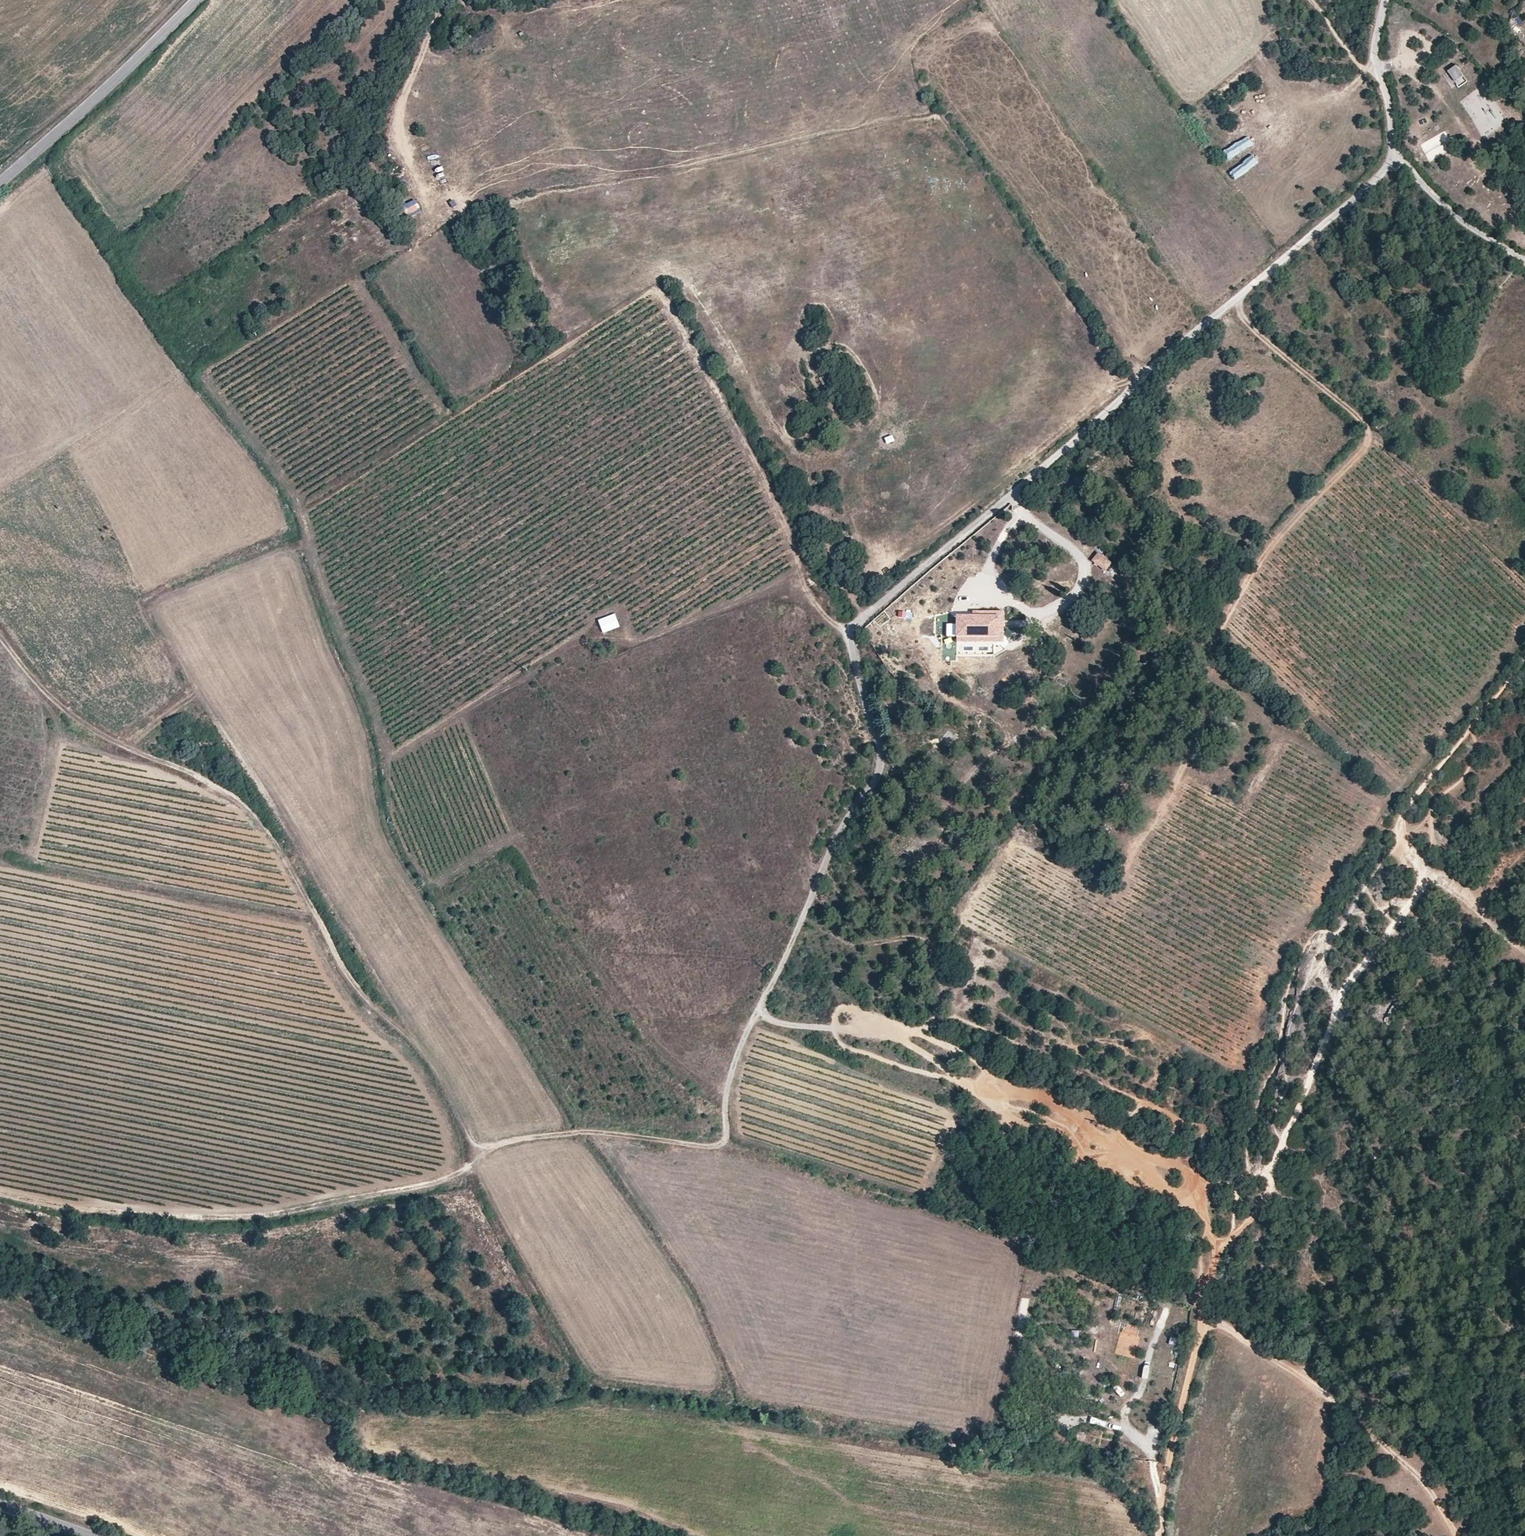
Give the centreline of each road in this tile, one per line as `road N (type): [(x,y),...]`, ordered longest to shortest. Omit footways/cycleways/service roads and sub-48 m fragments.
road 1 (track): [(1393,158),(852,631),(879,776),(829,853),(747,1032),(727,1091),(725,1144)]
road 2 (track): [(1524,654),(1402,807),(1398,831),(1421,874),(1417,895),(1340,997),(1269,1190),(1202,1268),(1191,1301),(1202,1333),(1157,1535)]
road 3 (track): [(0,634),(51,694),(96,727),(238,794),(266,820),(343,960),(424,1050),(485,1145)]
road 4 (track): [(1202,1333),(1224,1330),(1338,1399),(1424,1482),(1453,1535)]
road 5 (tertiary): [(0,180),(193,0)]
road 6 (track): [(1393,158),(1452,214),(1524,262)]
road 7 (track): [(1384,0),(1375,65),(1393,158)]

